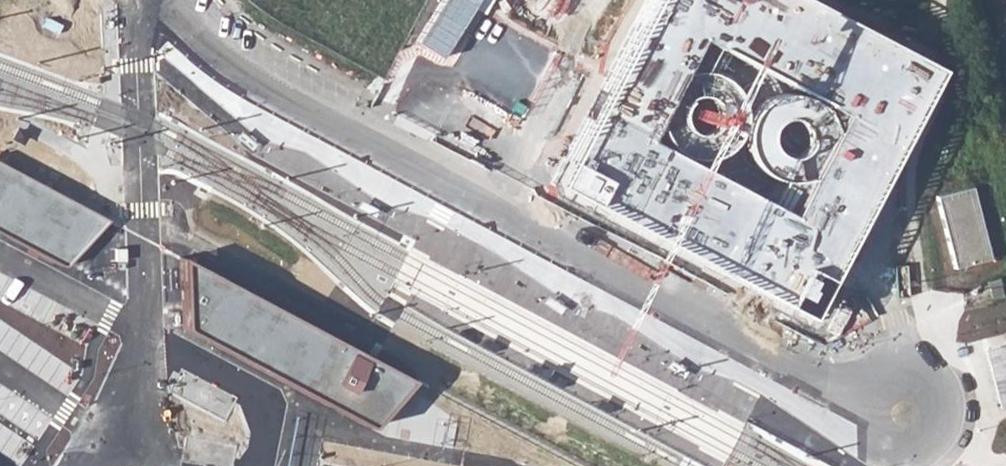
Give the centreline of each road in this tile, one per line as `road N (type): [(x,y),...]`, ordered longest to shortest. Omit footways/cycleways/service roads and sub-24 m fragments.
road 1 (unclassified): [(155,0),(285,101),(394,171),(724,347),(899,418)]

